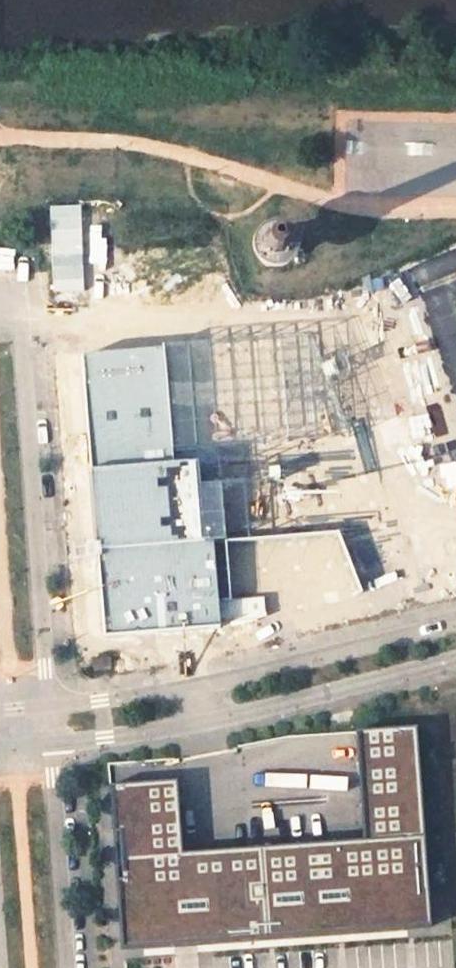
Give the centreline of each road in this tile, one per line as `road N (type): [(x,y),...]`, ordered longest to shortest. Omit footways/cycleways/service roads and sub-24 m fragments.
road 1 (unclassified): [(51,706),(19,298),(0,299)]
road 2 (unclassified): [(455,623),(233,679),(51,706)]
road 3 (unclassified): [(53,744),(269,708),(455,659)]
road 4 (unclassified): [(67,967),(53,744)]

